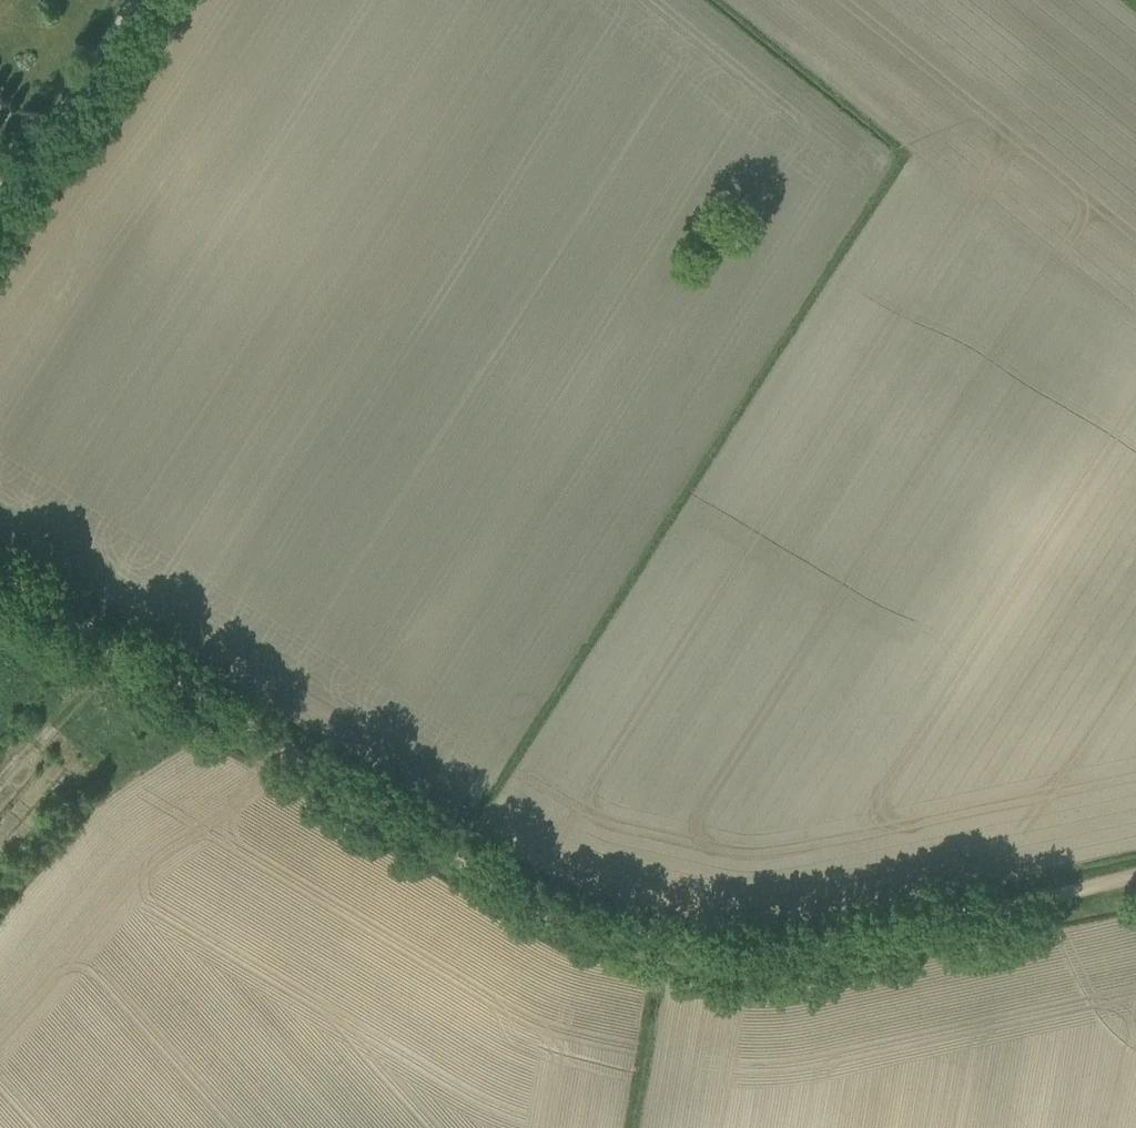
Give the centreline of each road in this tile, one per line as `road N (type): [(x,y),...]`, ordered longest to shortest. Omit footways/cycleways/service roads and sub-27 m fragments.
road 1 (track): [(0,589),(490,894),(589,937),(741,969),(910,949),(1135,883)]
road 2 (unclassified): [(0,210),(146,0)]

